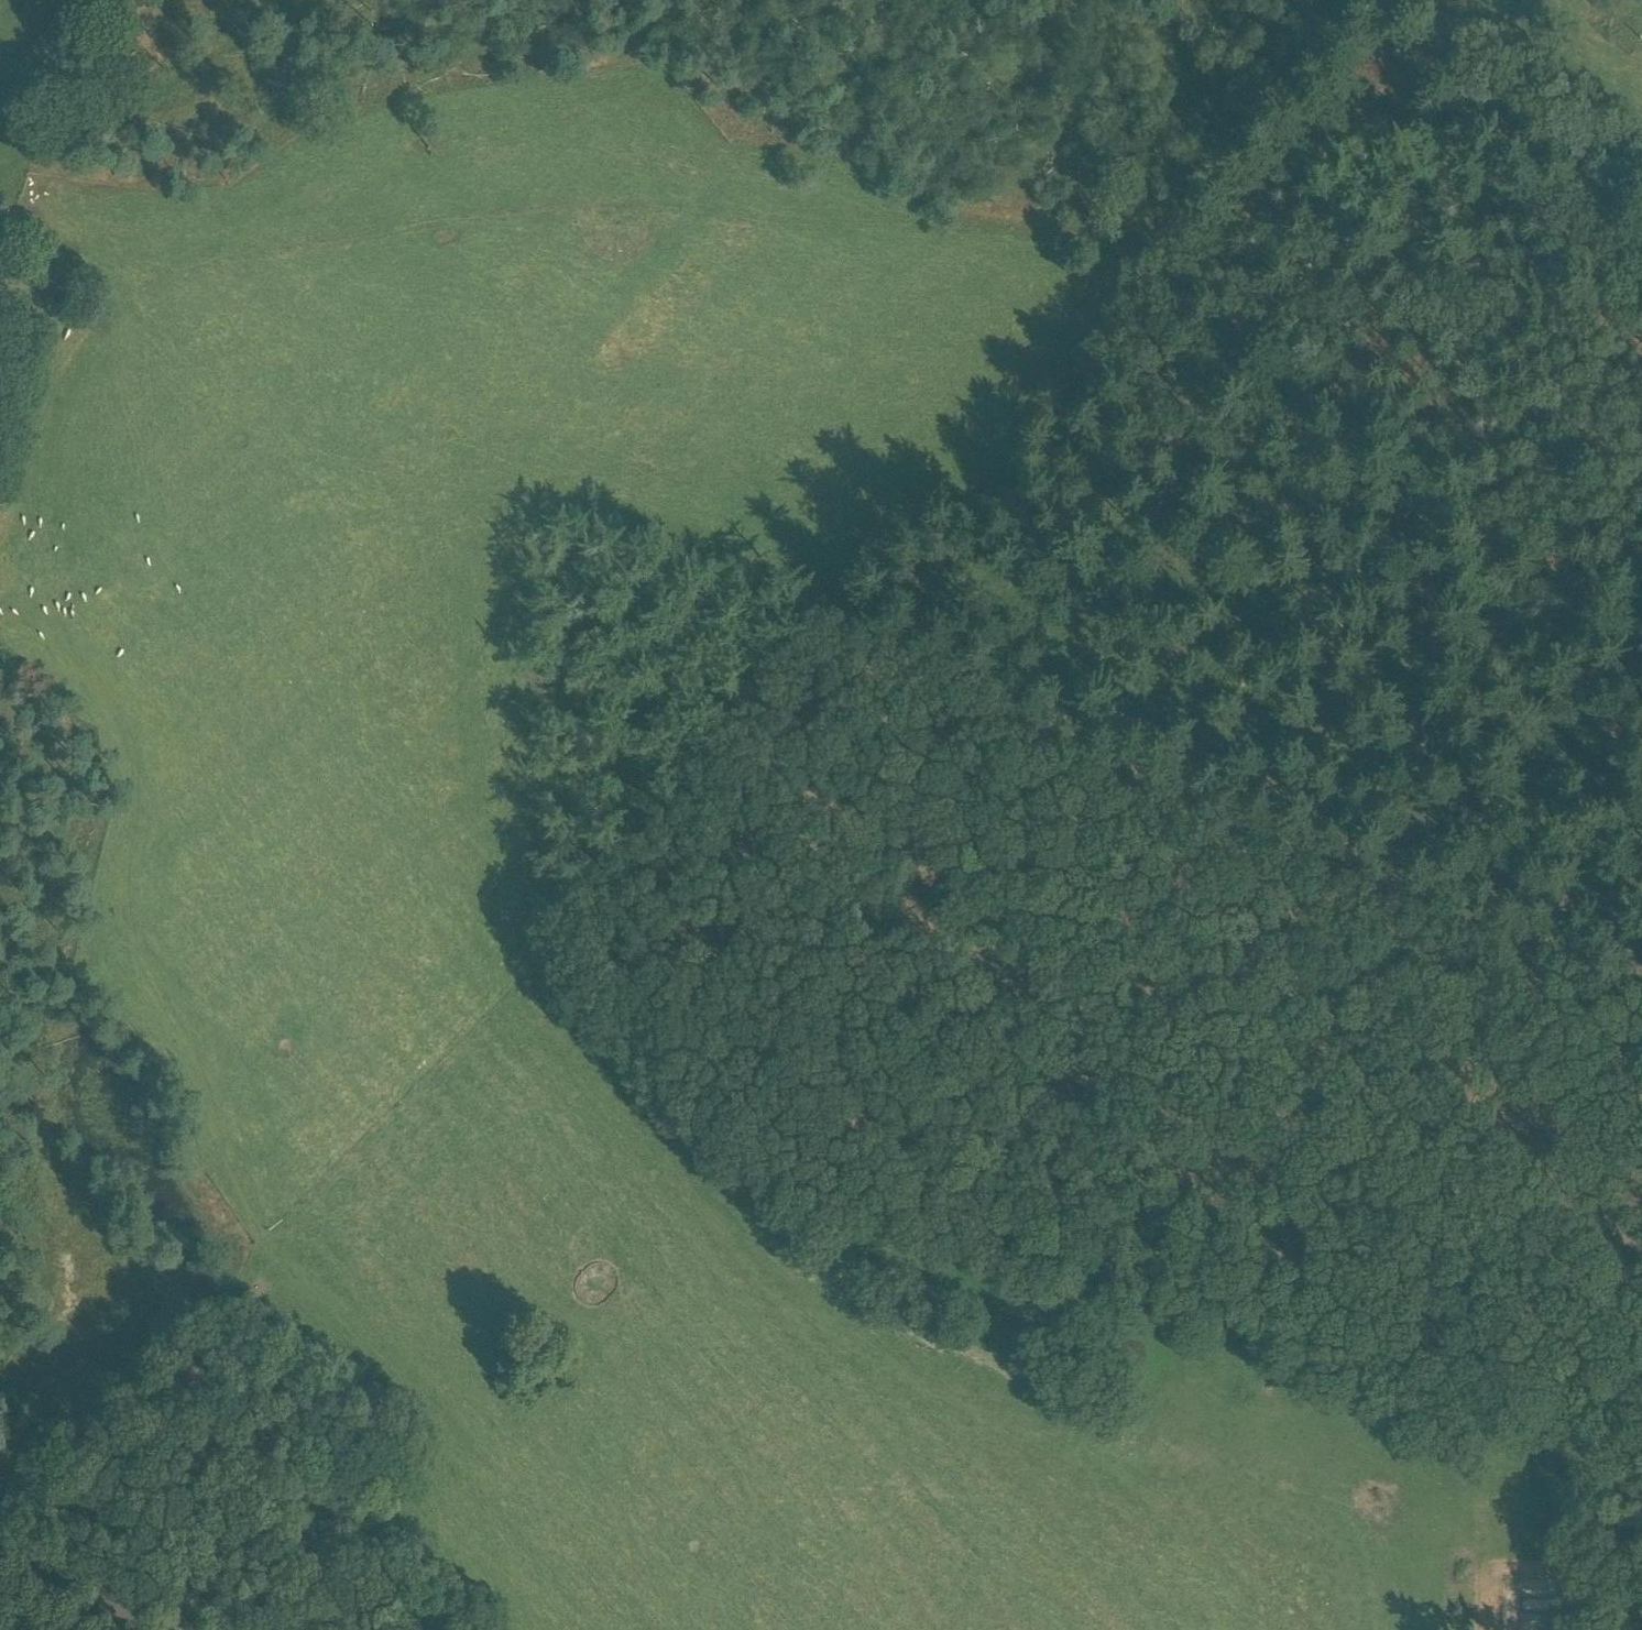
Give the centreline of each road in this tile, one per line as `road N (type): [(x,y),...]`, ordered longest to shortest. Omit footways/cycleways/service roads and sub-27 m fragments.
road 1 (track): [(1373,0),(1360,25),(1164,237)]

